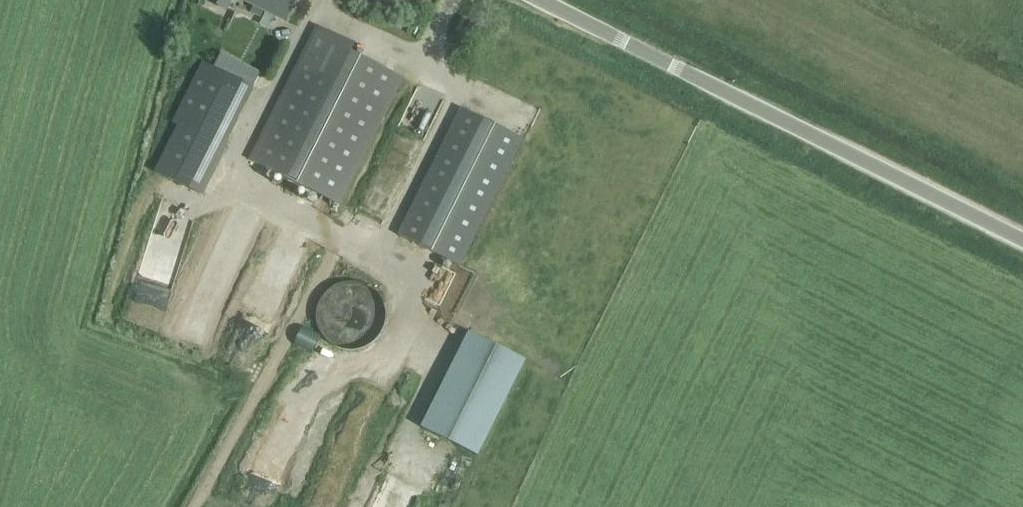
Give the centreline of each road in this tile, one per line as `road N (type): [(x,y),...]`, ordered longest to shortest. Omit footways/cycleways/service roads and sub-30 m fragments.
road 1 (unclassified): [(1022,240),(540,0)]
road 2 (track): [(766,0),(1022,127)]

